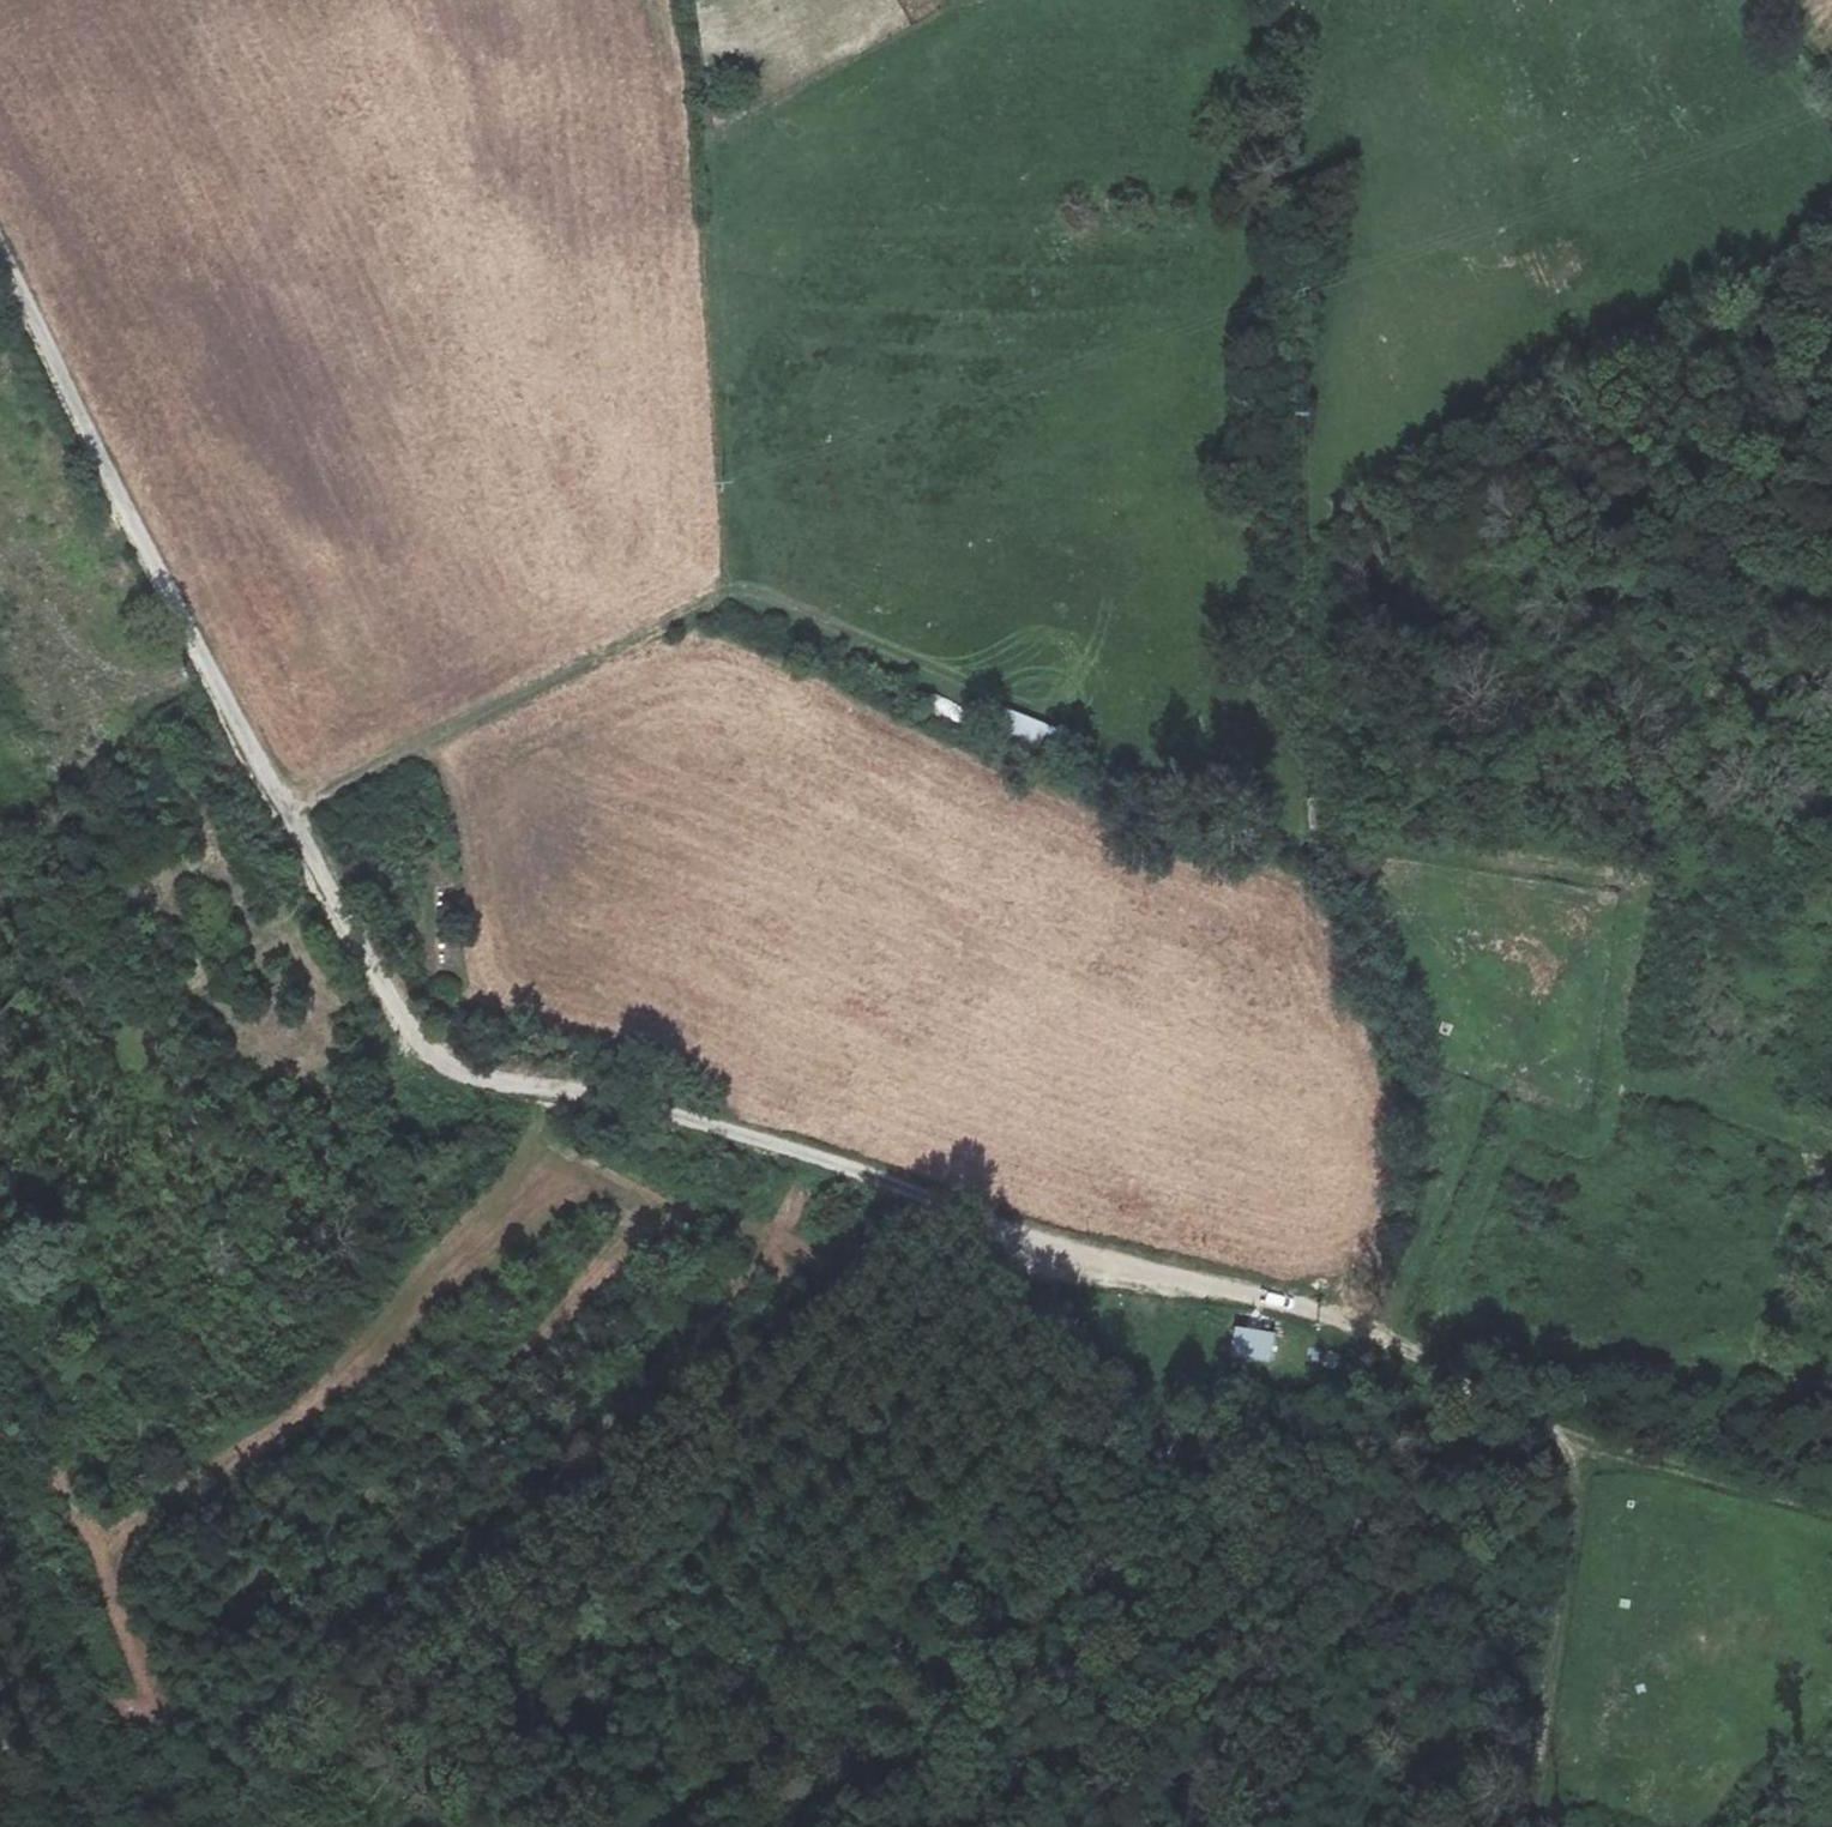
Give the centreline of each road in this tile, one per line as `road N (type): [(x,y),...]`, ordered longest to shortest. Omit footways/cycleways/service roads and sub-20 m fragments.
road 1 (unclassified): [(1333,1319),(1028,1233),(638,1101),(458,1071),(423,1046),(290,810),(0,254)]
road 2 (track): [(1513,1826),(1543,1720),(1575,1523),(1565,1445),(1371,1332),(1333,1319)]

